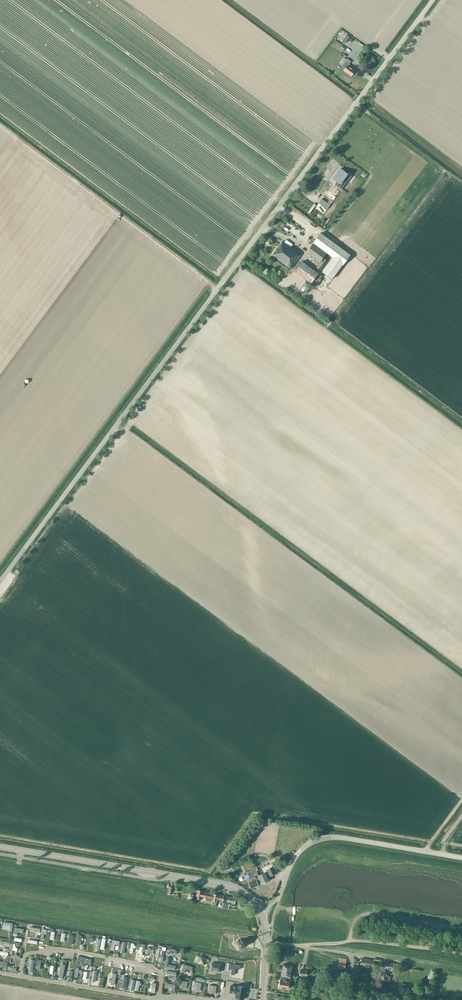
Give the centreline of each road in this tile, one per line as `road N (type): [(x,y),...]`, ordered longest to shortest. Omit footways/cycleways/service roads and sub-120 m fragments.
road 1 (unclassified): [(0,586),(433,0)]
road 2 (tertiary): [(259,911),(230,886),(0,846)]
road 3 (tertiary): [(461,857),(326,837),(297,854),(278,895)]

